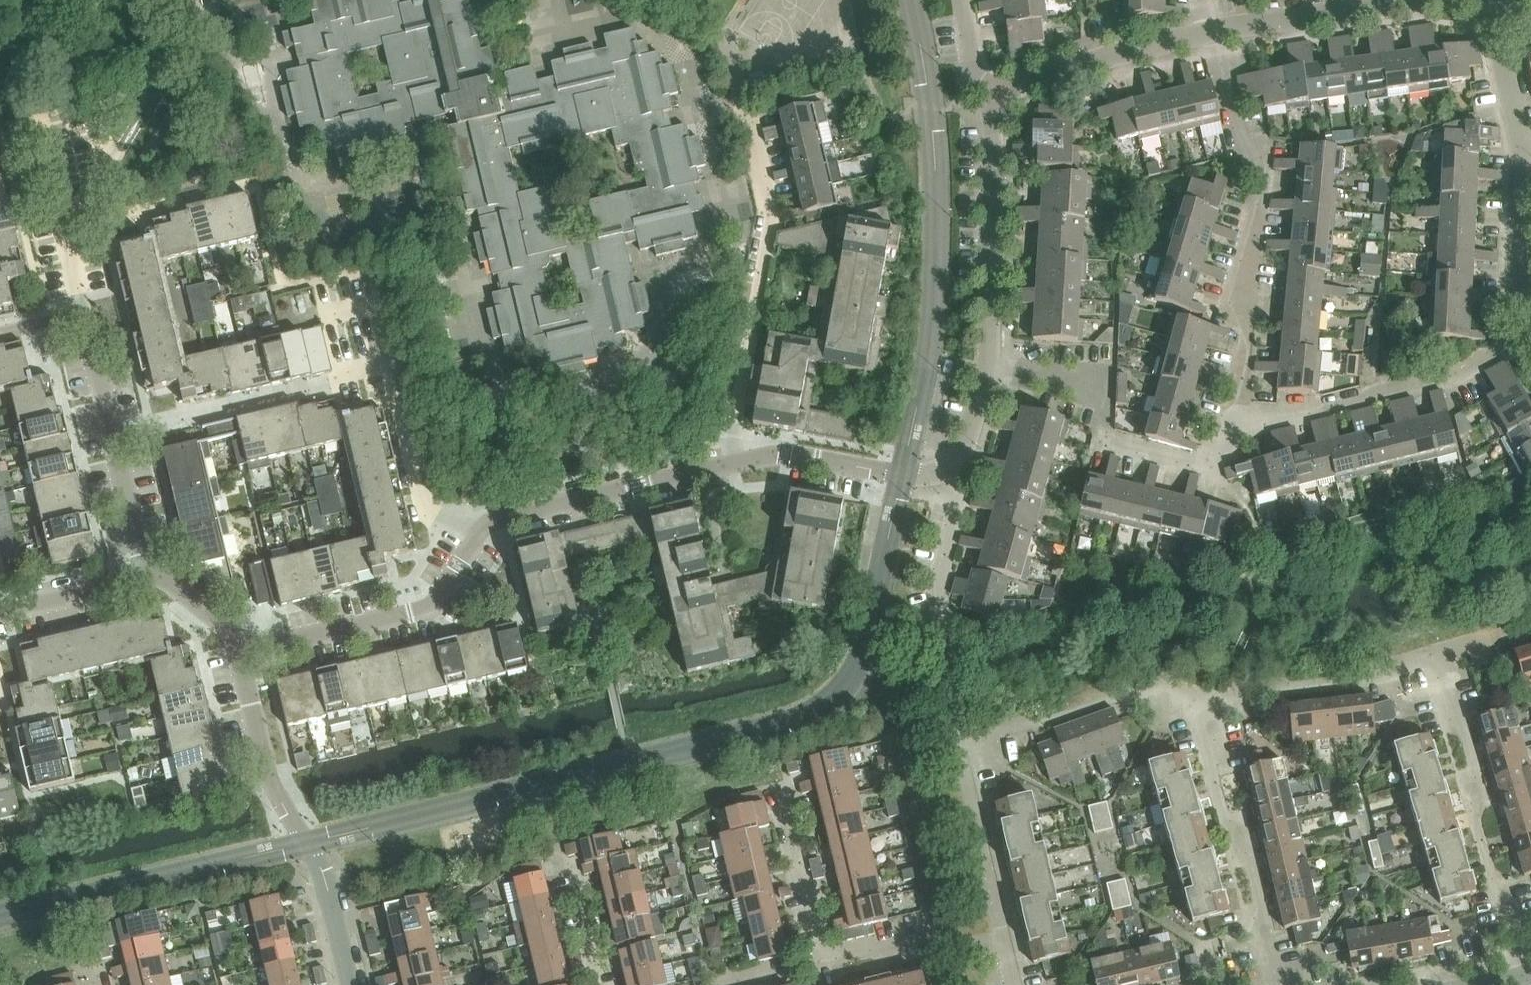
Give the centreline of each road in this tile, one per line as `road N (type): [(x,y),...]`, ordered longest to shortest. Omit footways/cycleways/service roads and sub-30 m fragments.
road 1 (residential): [(1004,948),(956,744),(1171,683),(1197,705)]
road 2 (residential): [(727,467),(768,222),(723,34)]
road 3 (residential): [(1233,430),(1263,177),(1233,127),(1218,37)]
road 4 (residential): [(350,984),(323,872),(265,769),(239,653)]
road 5 (residential): [(1525,978),(1478,823),(1474,763),(1438,653)]
road 6 (residential): [(1233,430),(1214,468),(1110,445),(1097,386),(987,367)]
road 7 (residential): [(1530,309),(1520,263),(1524,149),(1489,0)]
road 8 (residential): [(1530,340),(1444,380),(1233,430)]
road 9 (residential): [(1272,984),(1253,870),(1223,814),(1197,705)]
road 10 (residential): [(239,653),(434,608),(481,535)]
road 11 (residential): [(160,575),(141,554),(84,314)]
road 12 (residential): [(987,367),(990,173),(1000,98)]
road 13 (residential): [(481,535),(488,523),(727,467)]
road 14 (residential): [(1197,705),(1363,677),(1438,653)]
road 15 (residential): [(727,467),(775,457),(902,475),(951,467)]
road 16 (residential): [(1000,98),(1065,73),(1218,37)]
road 17 (residential): [(1218,37),(1440,0)]
road 18 (residential): [(481,535),(423,511),(389,363)]
road 19 (residential): [(108,162),(181,49),(183,0)]
road 20 (residential): [(826,961),(900,948),(1004,948)]
road 21 (residential): [(0,615),(160,575)]
road 22 (residential): [(108,162),(70,230),(84,314)]
road 23 (residential): [(826,961),(786,813)]
road 24 (residential): [(934,592),(956,512),(951,467)]

